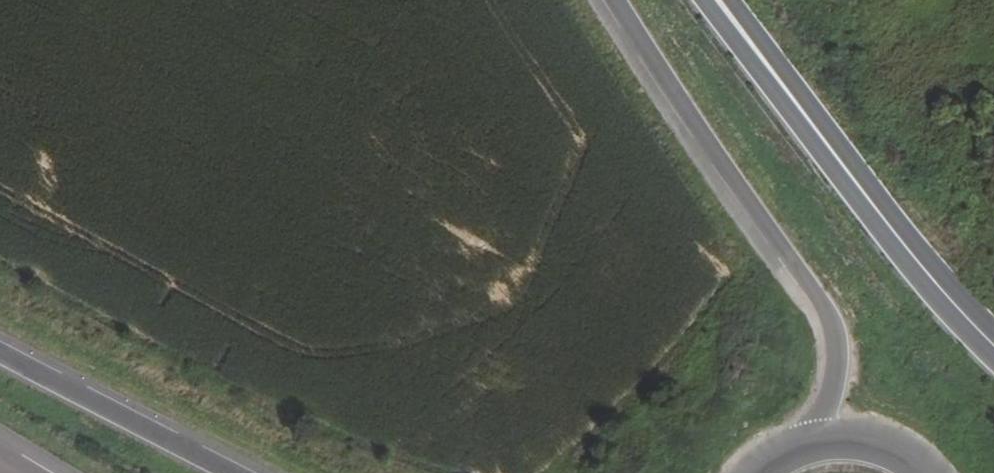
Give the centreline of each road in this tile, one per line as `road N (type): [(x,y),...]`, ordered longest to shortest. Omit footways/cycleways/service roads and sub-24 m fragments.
road 1 (primary): [(613,0),(707,150),(827,313),(830,389),(820,419),(793,448)]
road 2 (primary): [(763,56),(905,253),(993,346)]
road 3 (motorway): [(231,472),(0,352)]
road 4 (primary): [(924,472),(875,443),(832,437),(793,448)]

